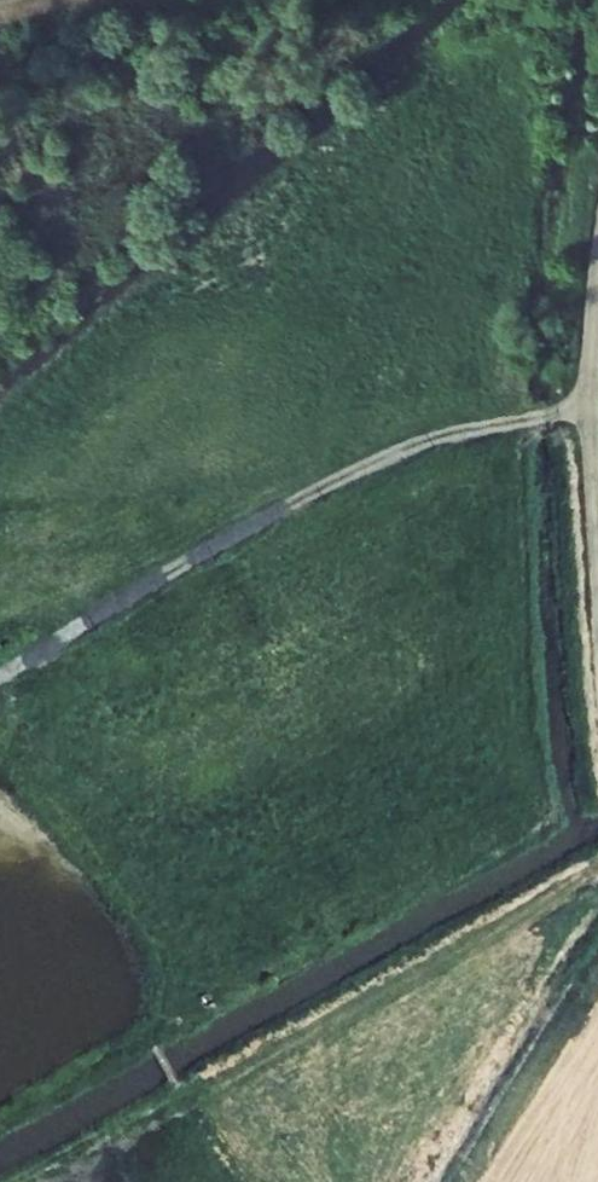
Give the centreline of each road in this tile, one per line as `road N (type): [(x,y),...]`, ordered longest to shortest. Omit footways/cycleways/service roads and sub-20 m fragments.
road 1 (track): [(583,408),(445,433),(367,465),(0,673)]
road 2 (track): [(597,596),(583,408),(597,240)]

